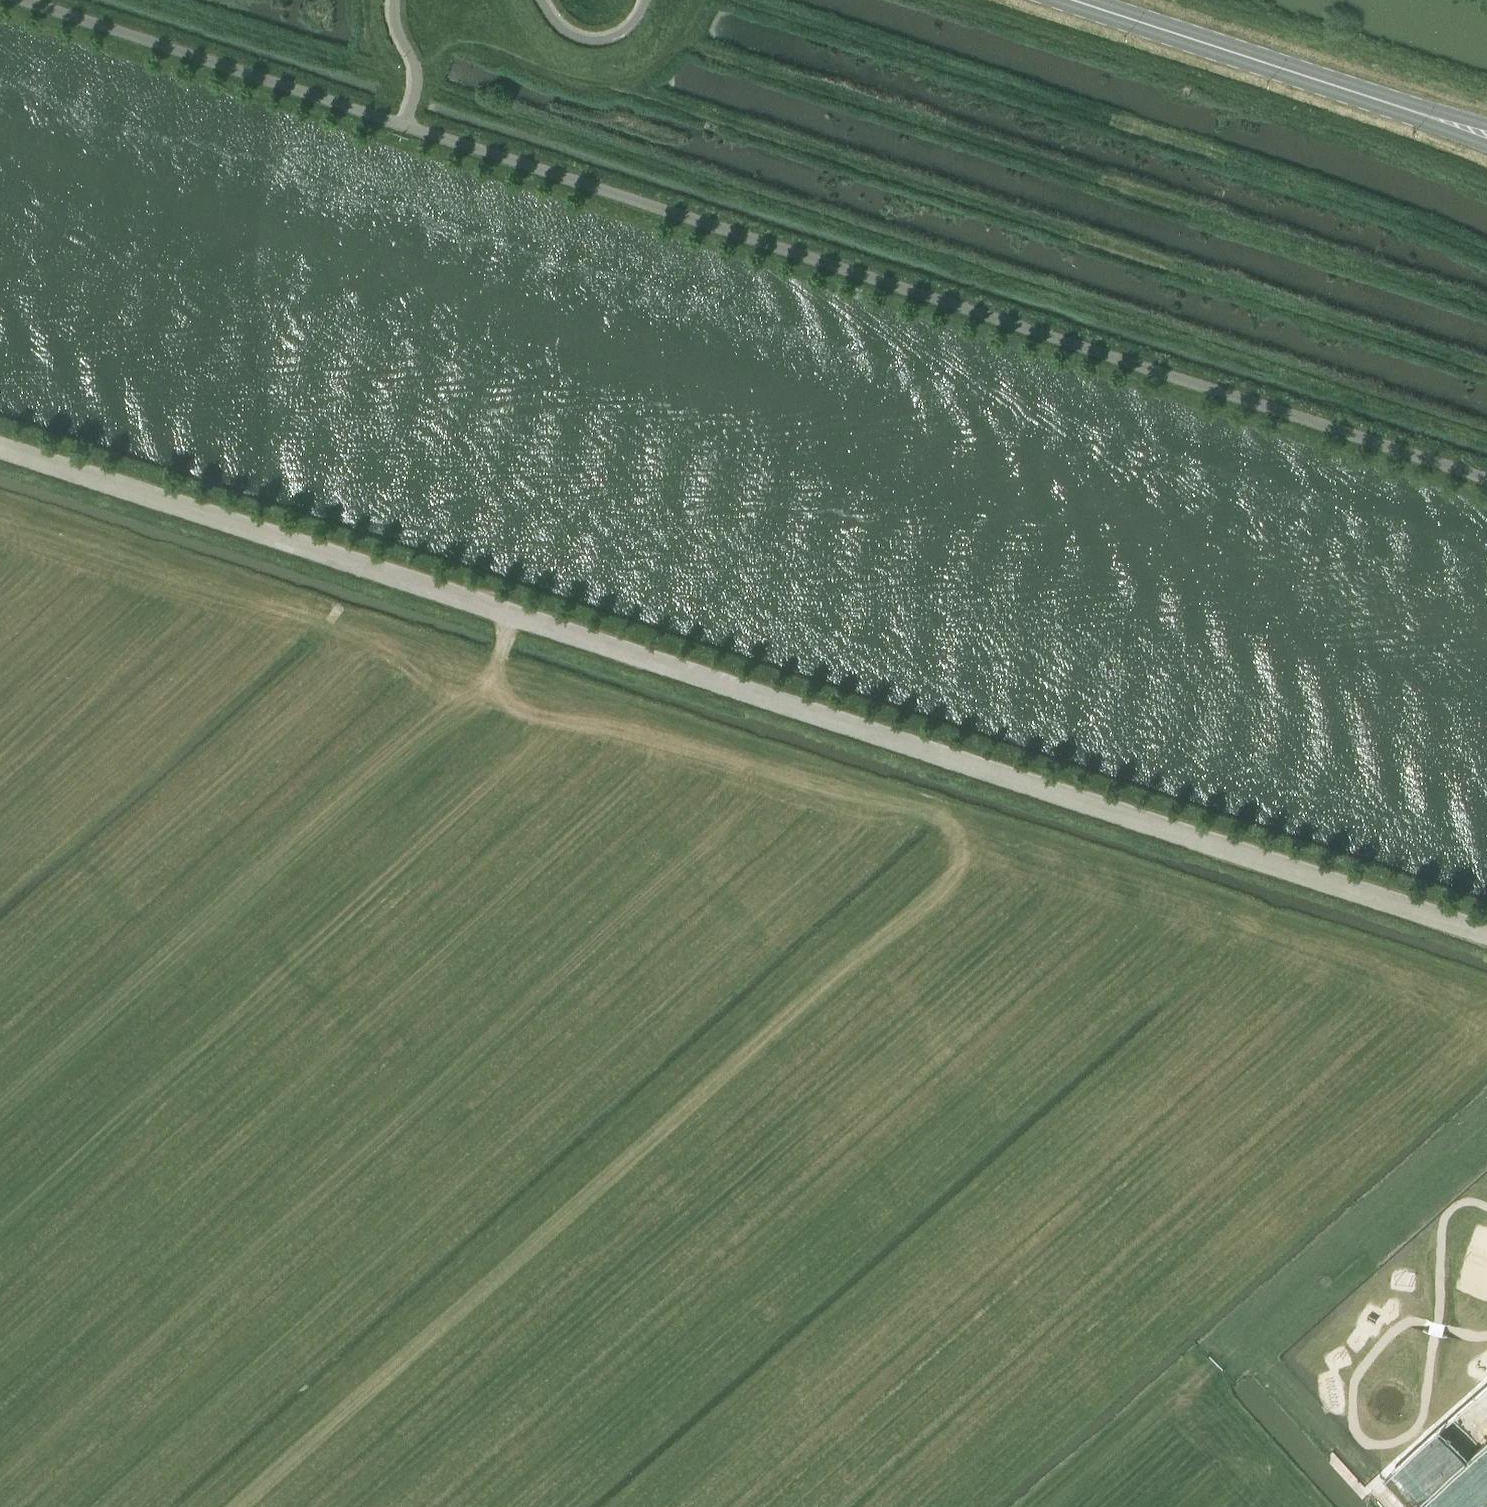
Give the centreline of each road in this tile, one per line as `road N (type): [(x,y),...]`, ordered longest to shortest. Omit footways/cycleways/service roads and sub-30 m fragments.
road 1 (unclassified): [(1486,935),(0,441)]
road 2 (secondary): [(1074,0),(1486,135)]

